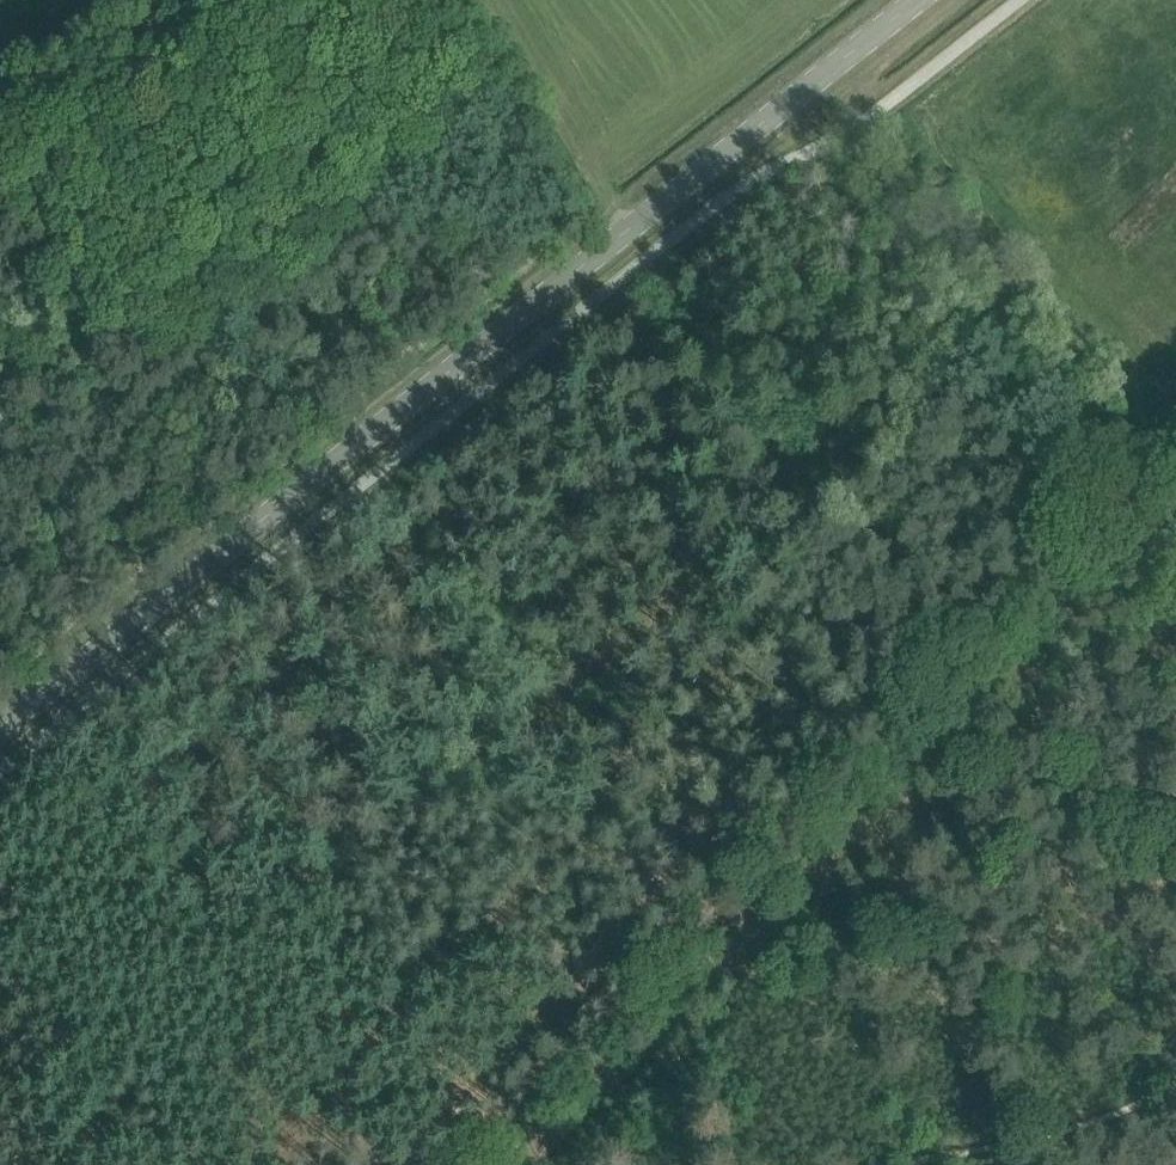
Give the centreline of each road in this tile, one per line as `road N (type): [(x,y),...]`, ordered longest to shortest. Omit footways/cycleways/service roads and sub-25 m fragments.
road 1 (tertiary): [(0,728),(910,0)]

